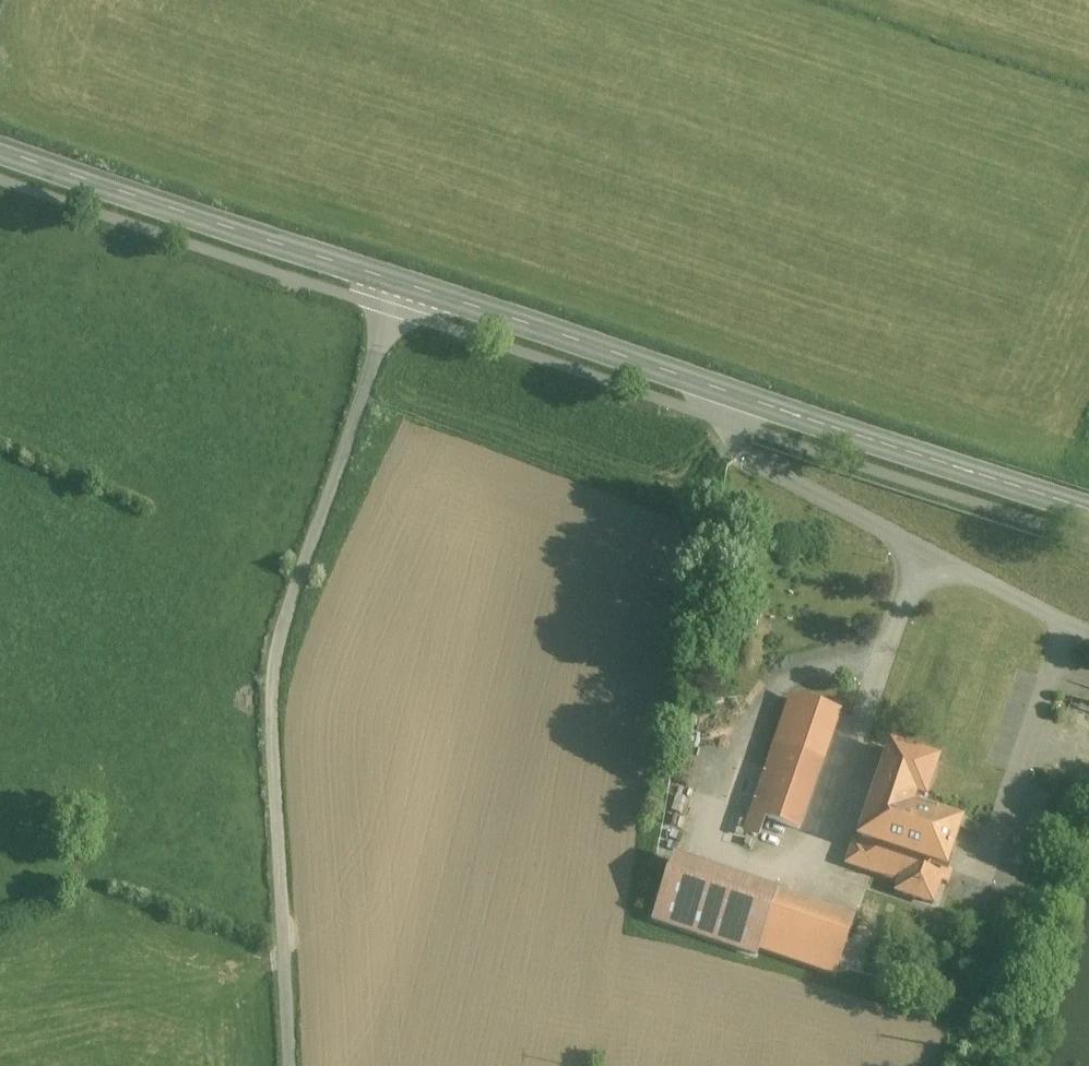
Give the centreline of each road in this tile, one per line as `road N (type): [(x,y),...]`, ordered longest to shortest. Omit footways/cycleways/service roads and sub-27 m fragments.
road 1 (unclassified): [(402,287),(274,665),(291,1065)]
road 2 (secondary): [(1088,515),(402,287)]
road 3 (secondary): [(402,287),(0,155)]

